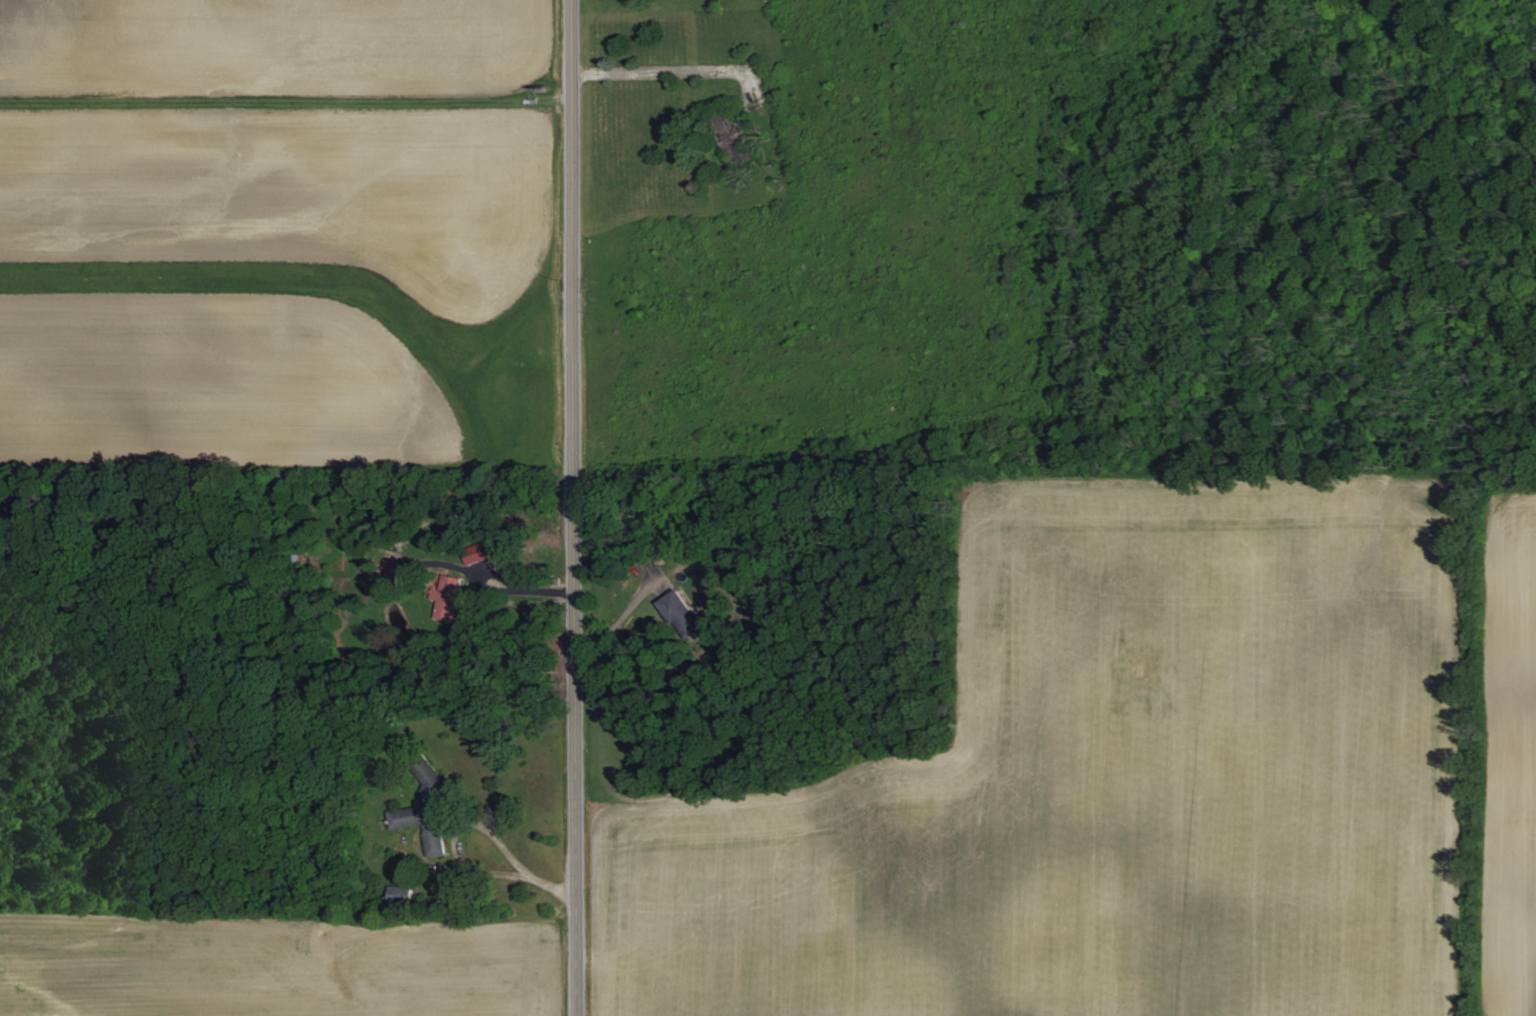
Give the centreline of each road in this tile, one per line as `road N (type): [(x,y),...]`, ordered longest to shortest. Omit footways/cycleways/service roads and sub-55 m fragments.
road 1 (secondary): [(573,892),(566,0)]
road 2 (secondary): [(573,1015),(573,892)]

